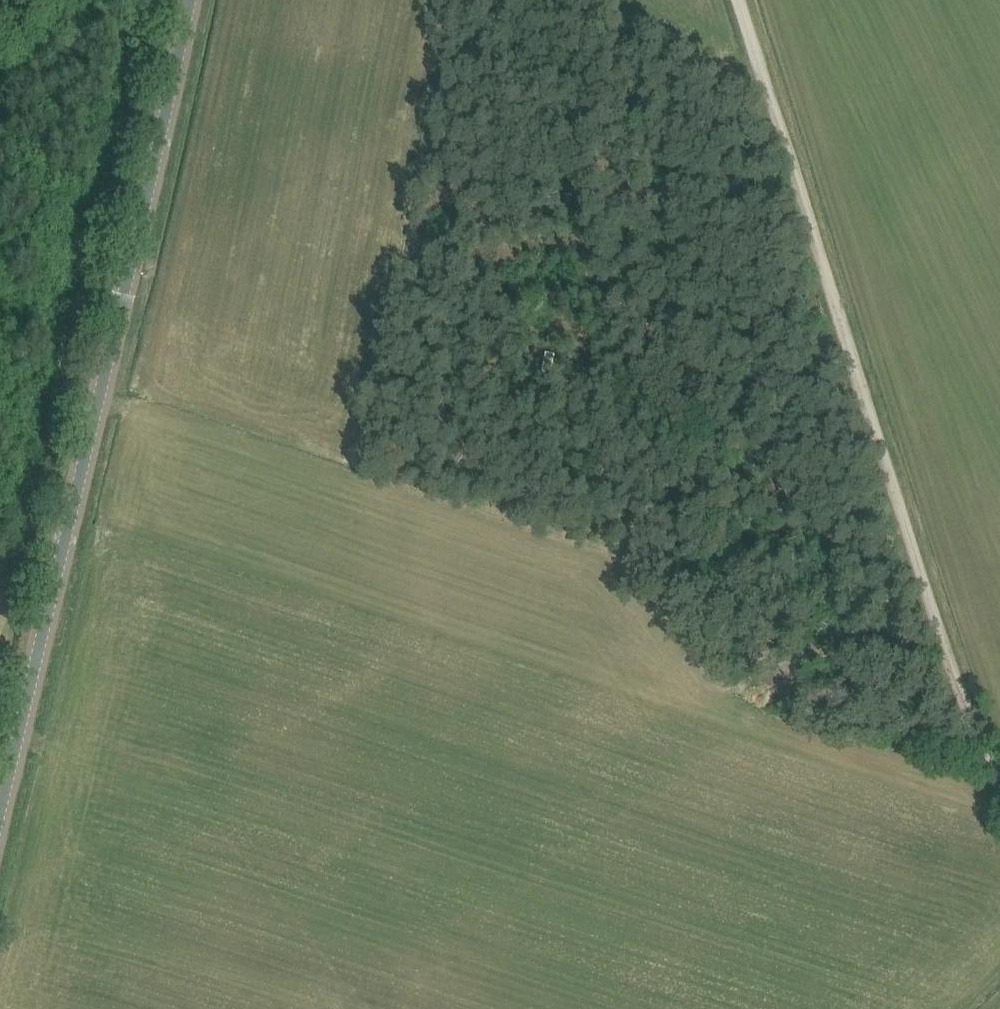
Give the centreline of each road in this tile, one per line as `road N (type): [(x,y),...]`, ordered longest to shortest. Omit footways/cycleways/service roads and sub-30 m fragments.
road 1 (tertiary): [(0,838),(197,0)]
road 2 (track): [(741,0),(953,686),(999,773)]

